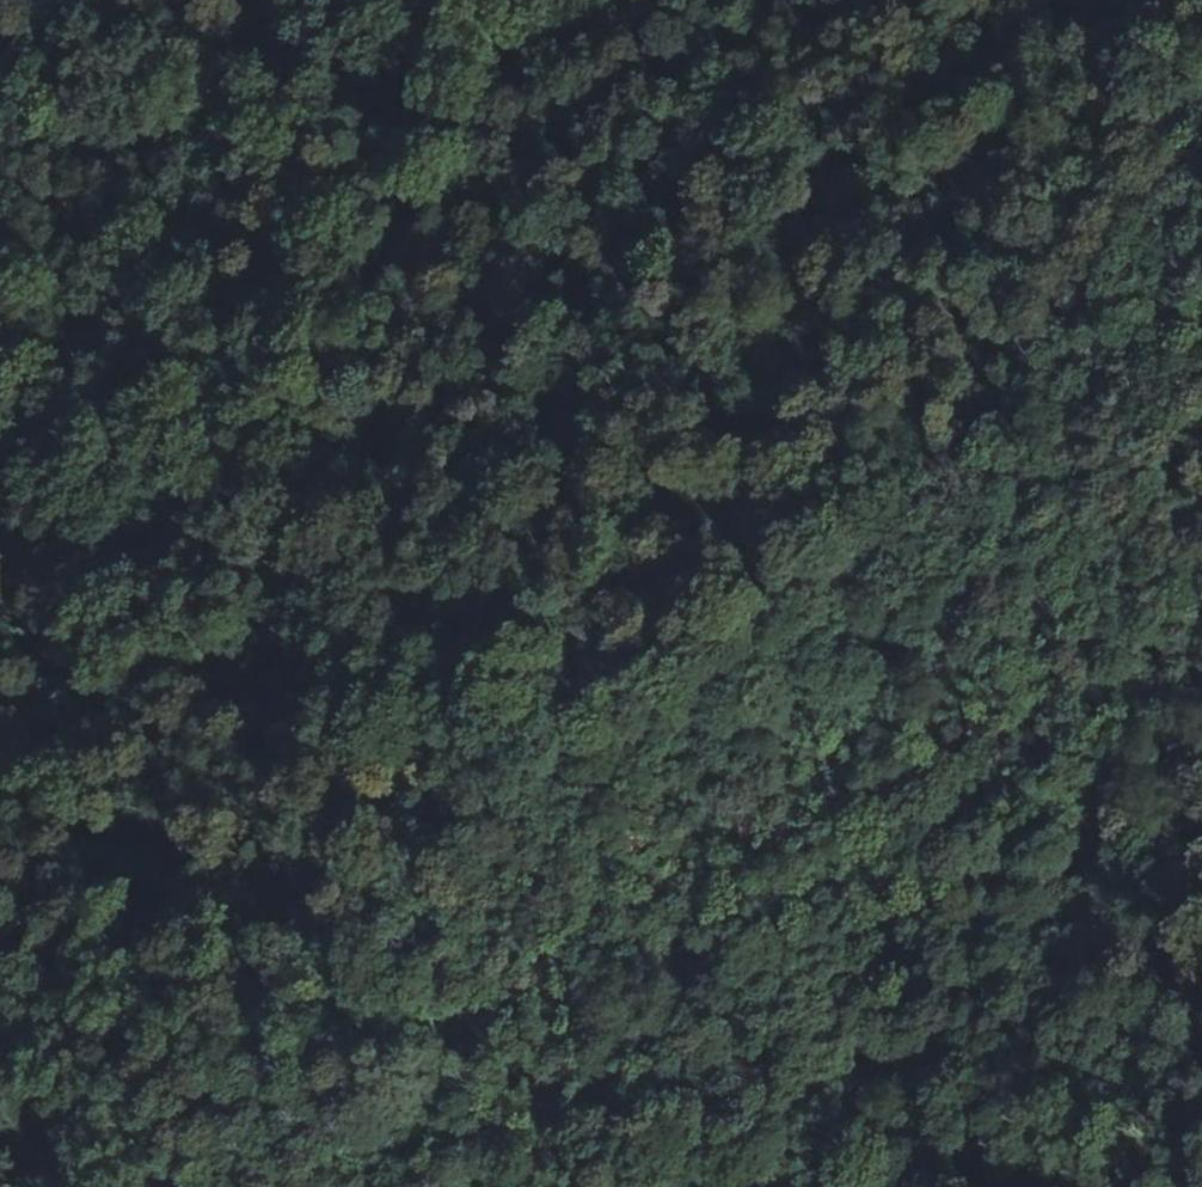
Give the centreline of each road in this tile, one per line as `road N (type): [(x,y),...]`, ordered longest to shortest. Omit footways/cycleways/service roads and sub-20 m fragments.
road 1 (track): [(1201,880),(879,1186)]

